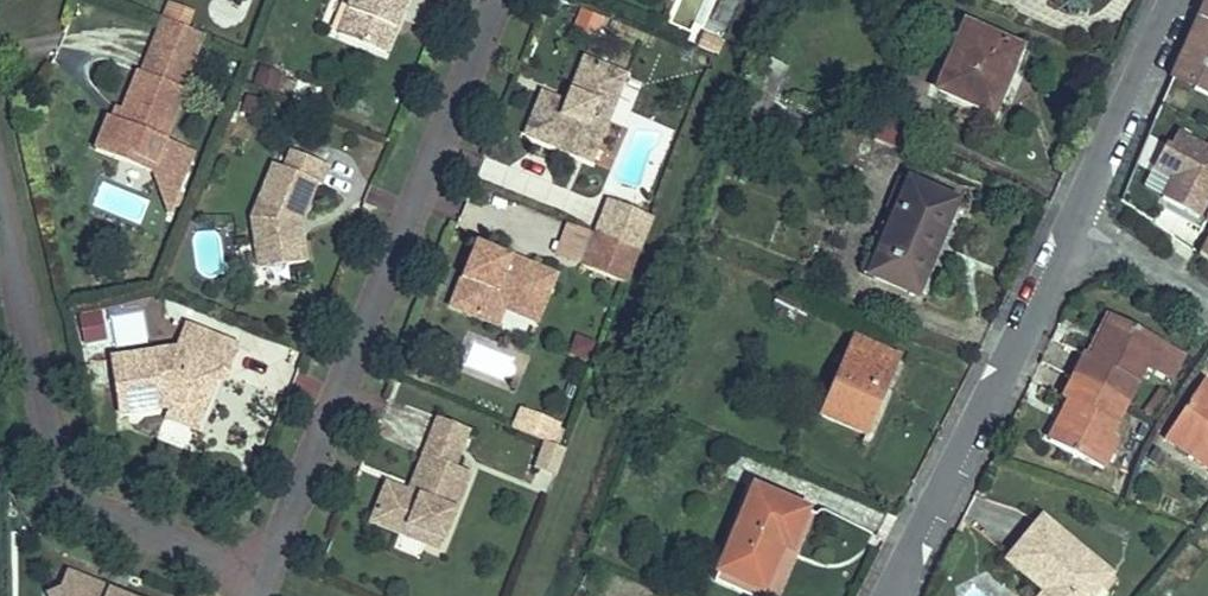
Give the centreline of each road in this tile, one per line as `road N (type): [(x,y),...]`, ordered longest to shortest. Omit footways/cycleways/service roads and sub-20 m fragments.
road 1 (residential): [(495,0),(264,575)]
road 2 (residential): [(264,575),(77,501),(55,465),(0,222)]
road 3 (residential): [(896,595),(1073,227)]
road 4 (residential): [(1073,227),(1179,0)]
road 5 (residential): [(1073,227),(1207,305)]

